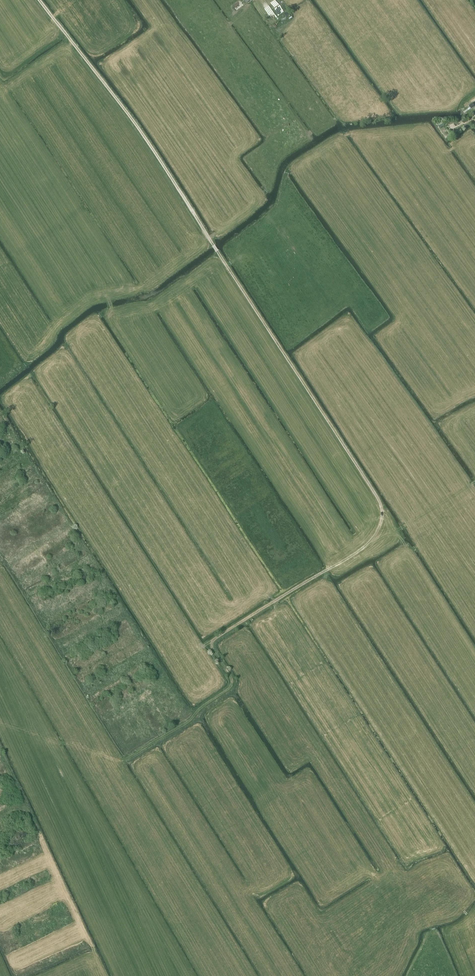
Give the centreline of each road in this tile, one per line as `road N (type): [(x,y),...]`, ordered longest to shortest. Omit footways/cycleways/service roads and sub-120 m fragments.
road 1 (track): [(40,0),(153,149),(383,515),(356,553),(212,640),(231,676),(228,689),(123,760),(0,722)]

